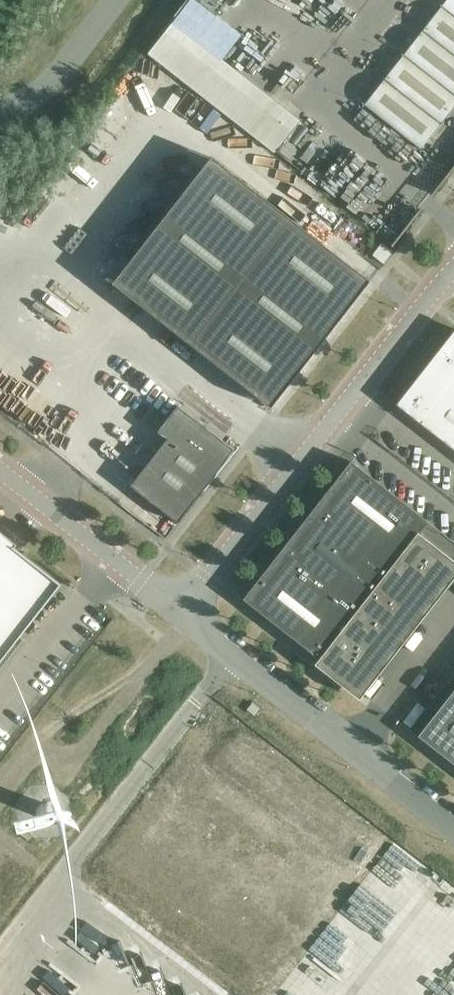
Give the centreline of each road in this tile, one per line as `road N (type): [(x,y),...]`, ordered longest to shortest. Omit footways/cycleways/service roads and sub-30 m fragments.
road 1 (unclassified): [(185,617),(453,276)]
road 2 (unclassified): [(185,617),(453,827)]
road 3 (track): [(0,787),(35,744),(71,765),(185,617)]
road 4 (unclassified): [(0,468),(185,617)]

